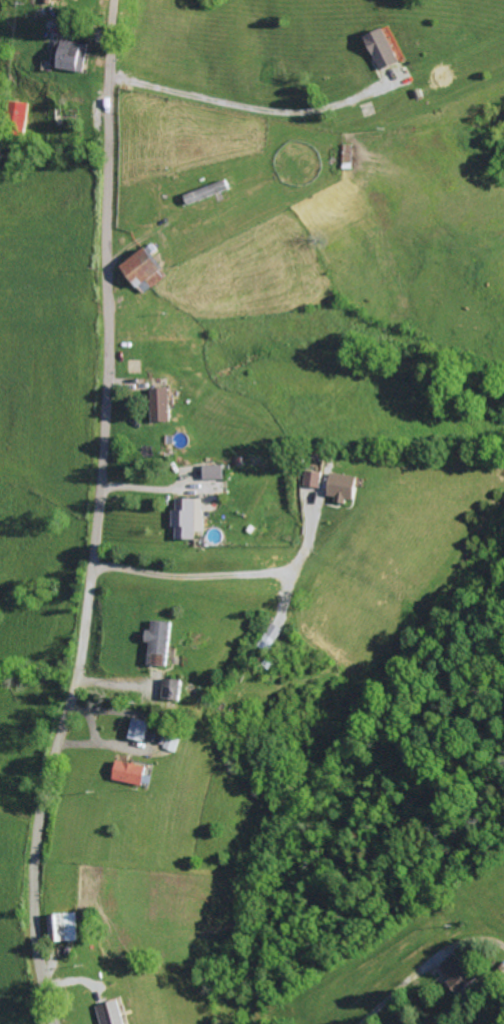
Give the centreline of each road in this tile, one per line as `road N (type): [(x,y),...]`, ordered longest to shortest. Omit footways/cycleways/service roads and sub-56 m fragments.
road 1 (residential): [(52,1023),(34,882),(39,822),(81,652),(106,424),(116,0)]
road 2 (residential): [(35,925),(251,823)]

